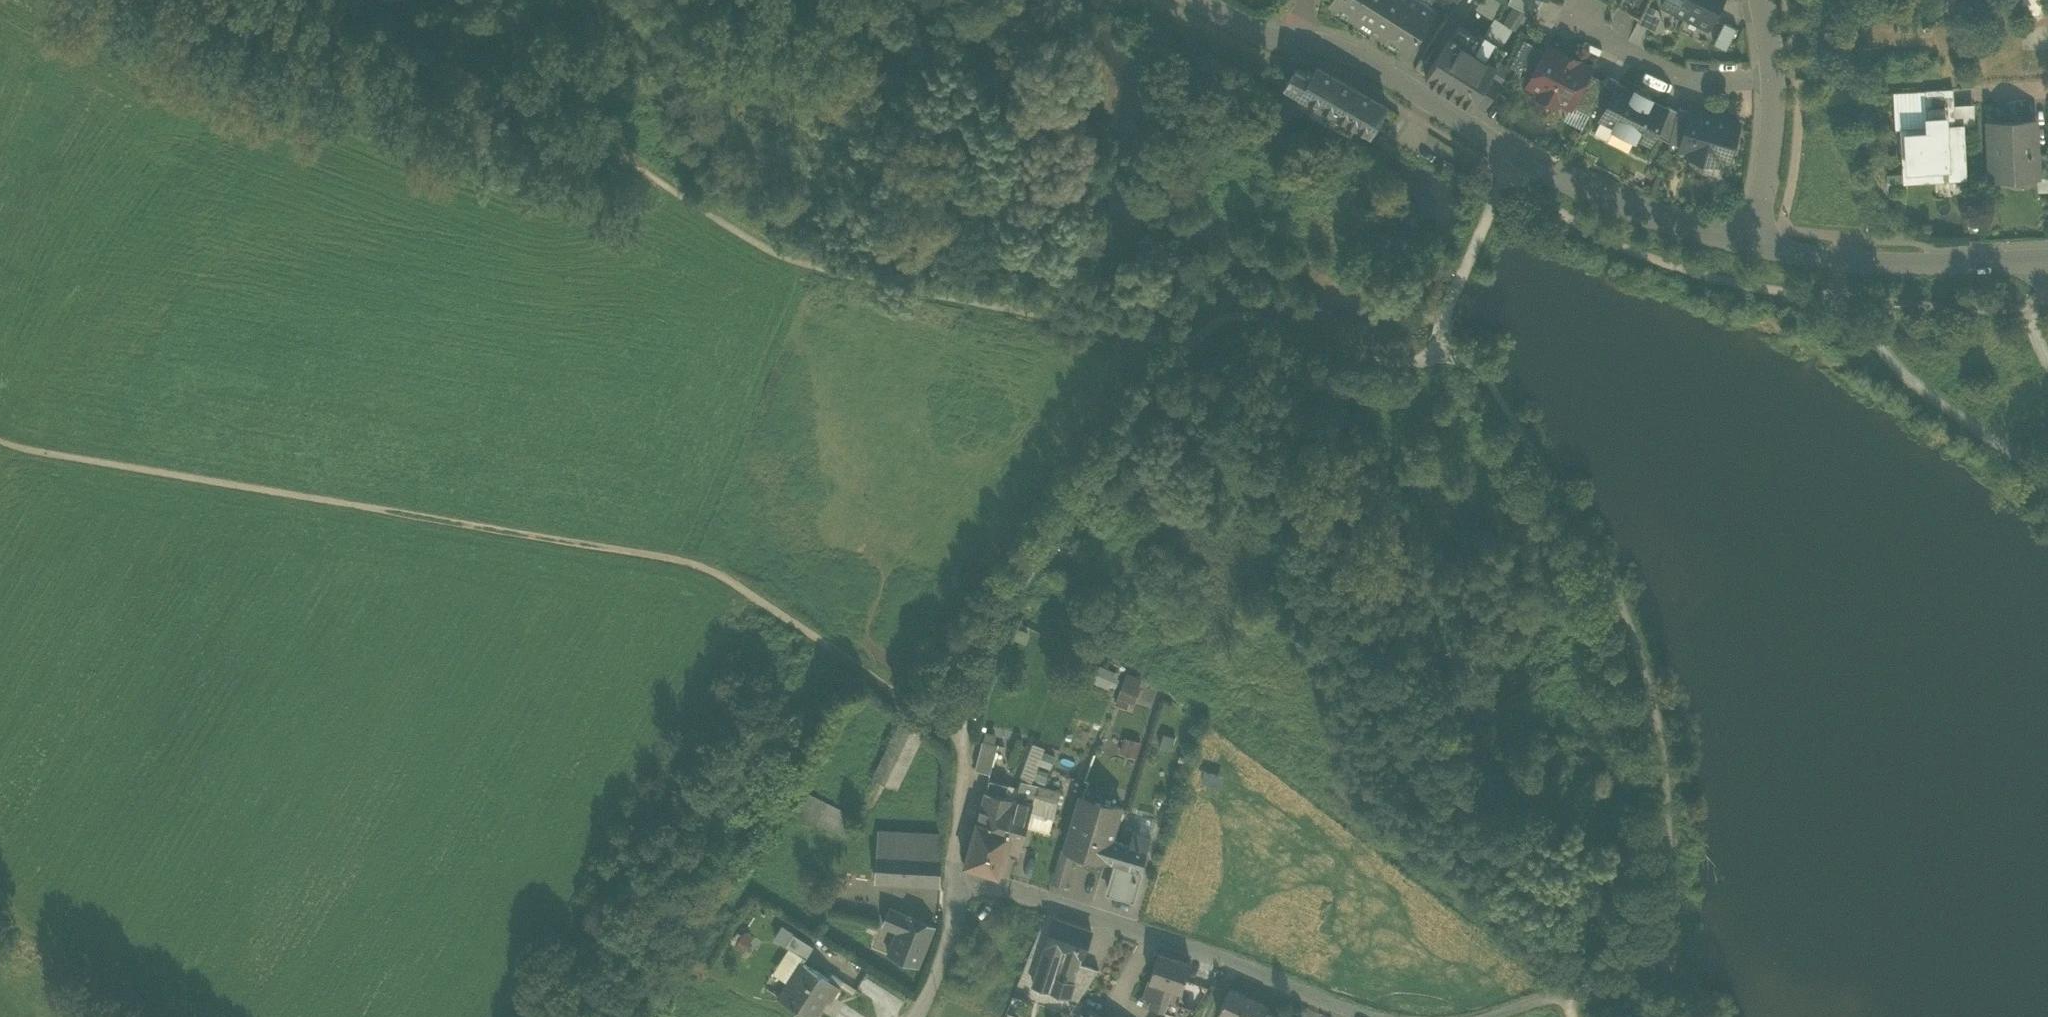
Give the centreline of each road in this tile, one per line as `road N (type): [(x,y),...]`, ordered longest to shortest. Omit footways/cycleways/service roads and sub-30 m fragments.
road 1 (track): [(964,743),(722,578),(0,442)]
road 2 (residential): [(915,1016),(956,914),(958,874),(1223,958),(1369,1016)]
road 3 (residential): [(1752,239),(1622,200),(1511,150),(1353,54),(1302,39)]
road 4 (residential): [(2040,257),(1845,253),(1752,239)]
road 5 (residential): [(1579,20),(1680,73),(1775,70)]
road 6 (residential): [(1775,70),(1752,239)]
road 7 (track): [(964,743),(958,874)]

